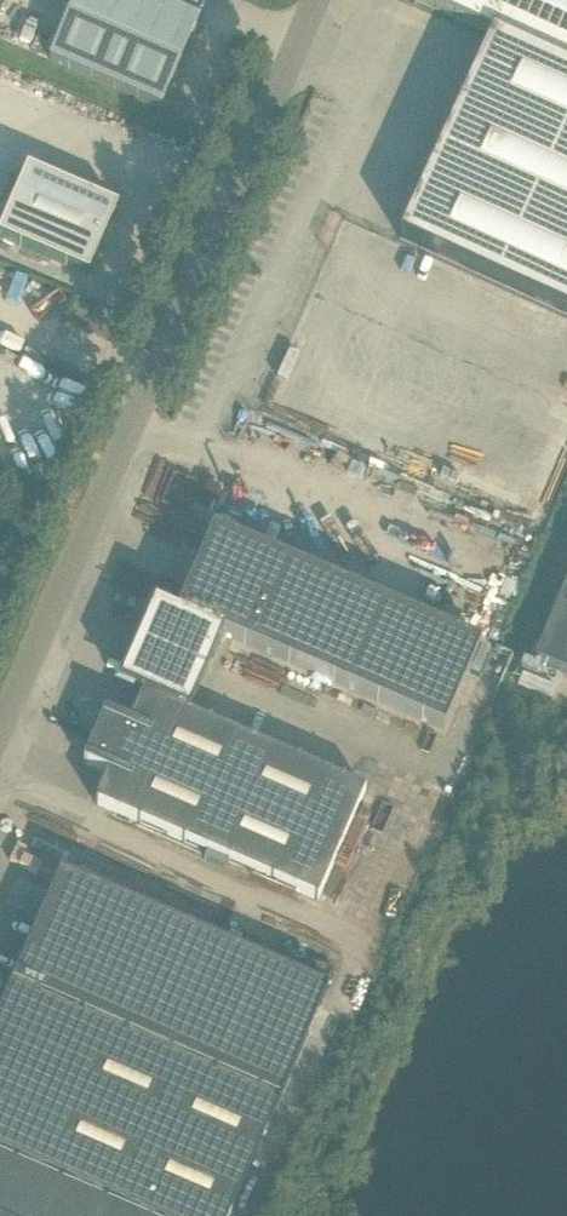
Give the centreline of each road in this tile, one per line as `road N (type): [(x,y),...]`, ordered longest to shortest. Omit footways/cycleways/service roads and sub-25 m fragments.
road 1 (unclassified): [(0,726),(314,0)]

